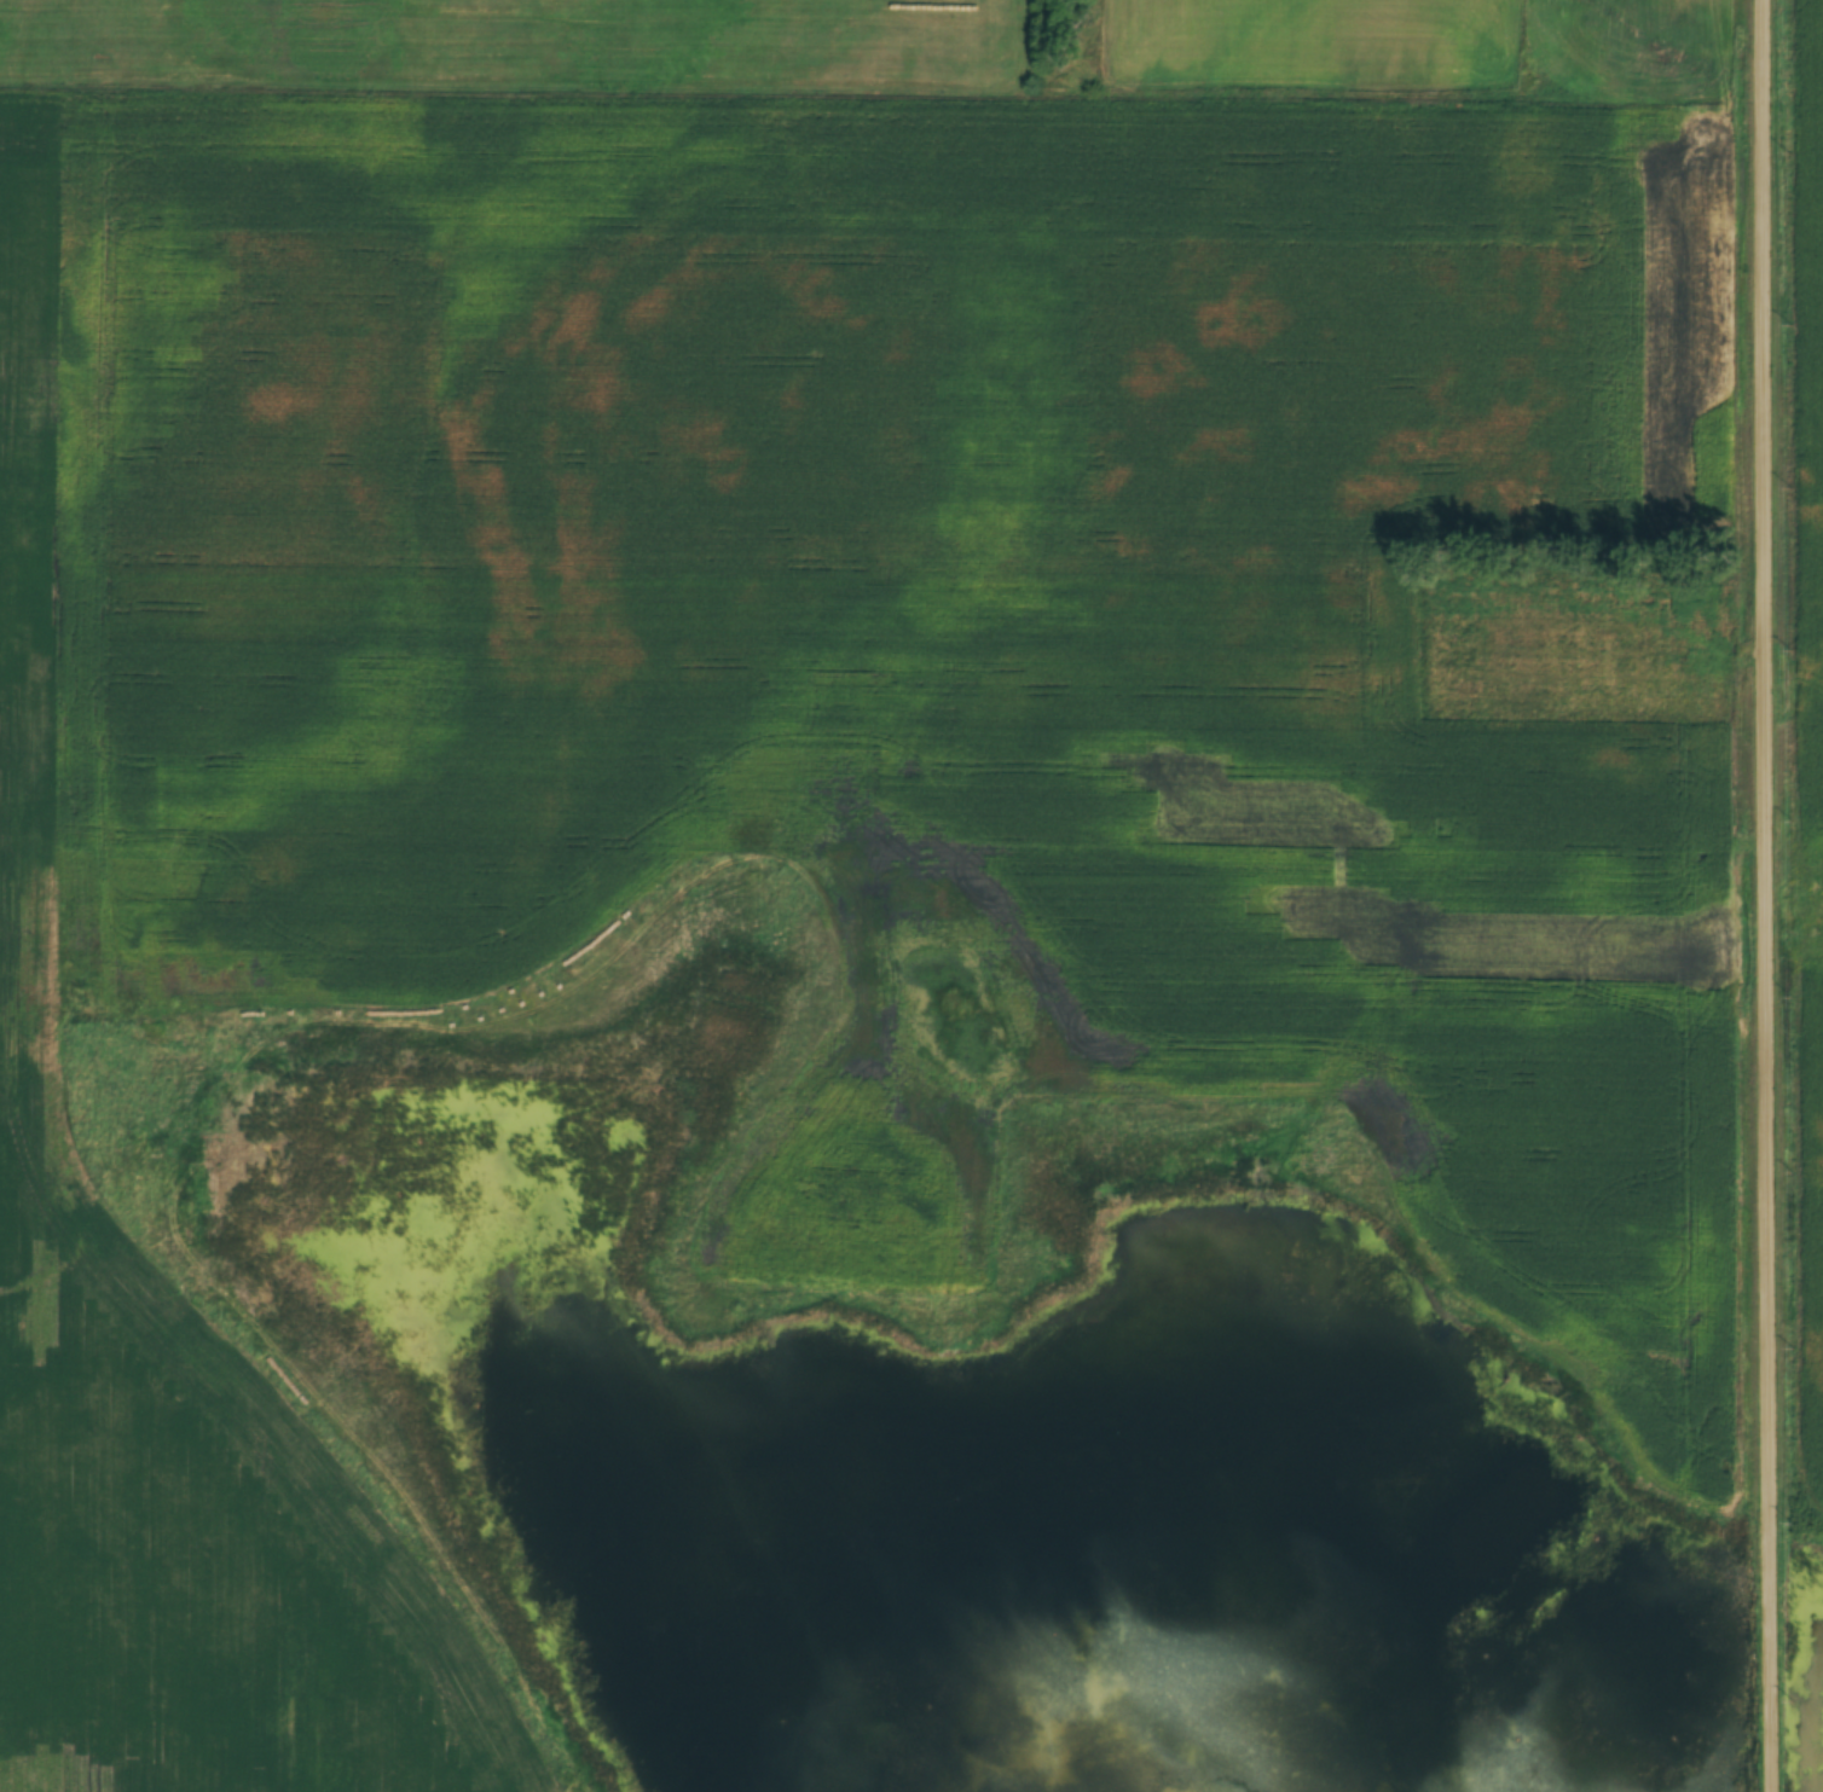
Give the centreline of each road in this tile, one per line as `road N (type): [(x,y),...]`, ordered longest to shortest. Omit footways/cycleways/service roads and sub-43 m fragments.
road 1 (residential): [(1773,1791),(1768,0)]

